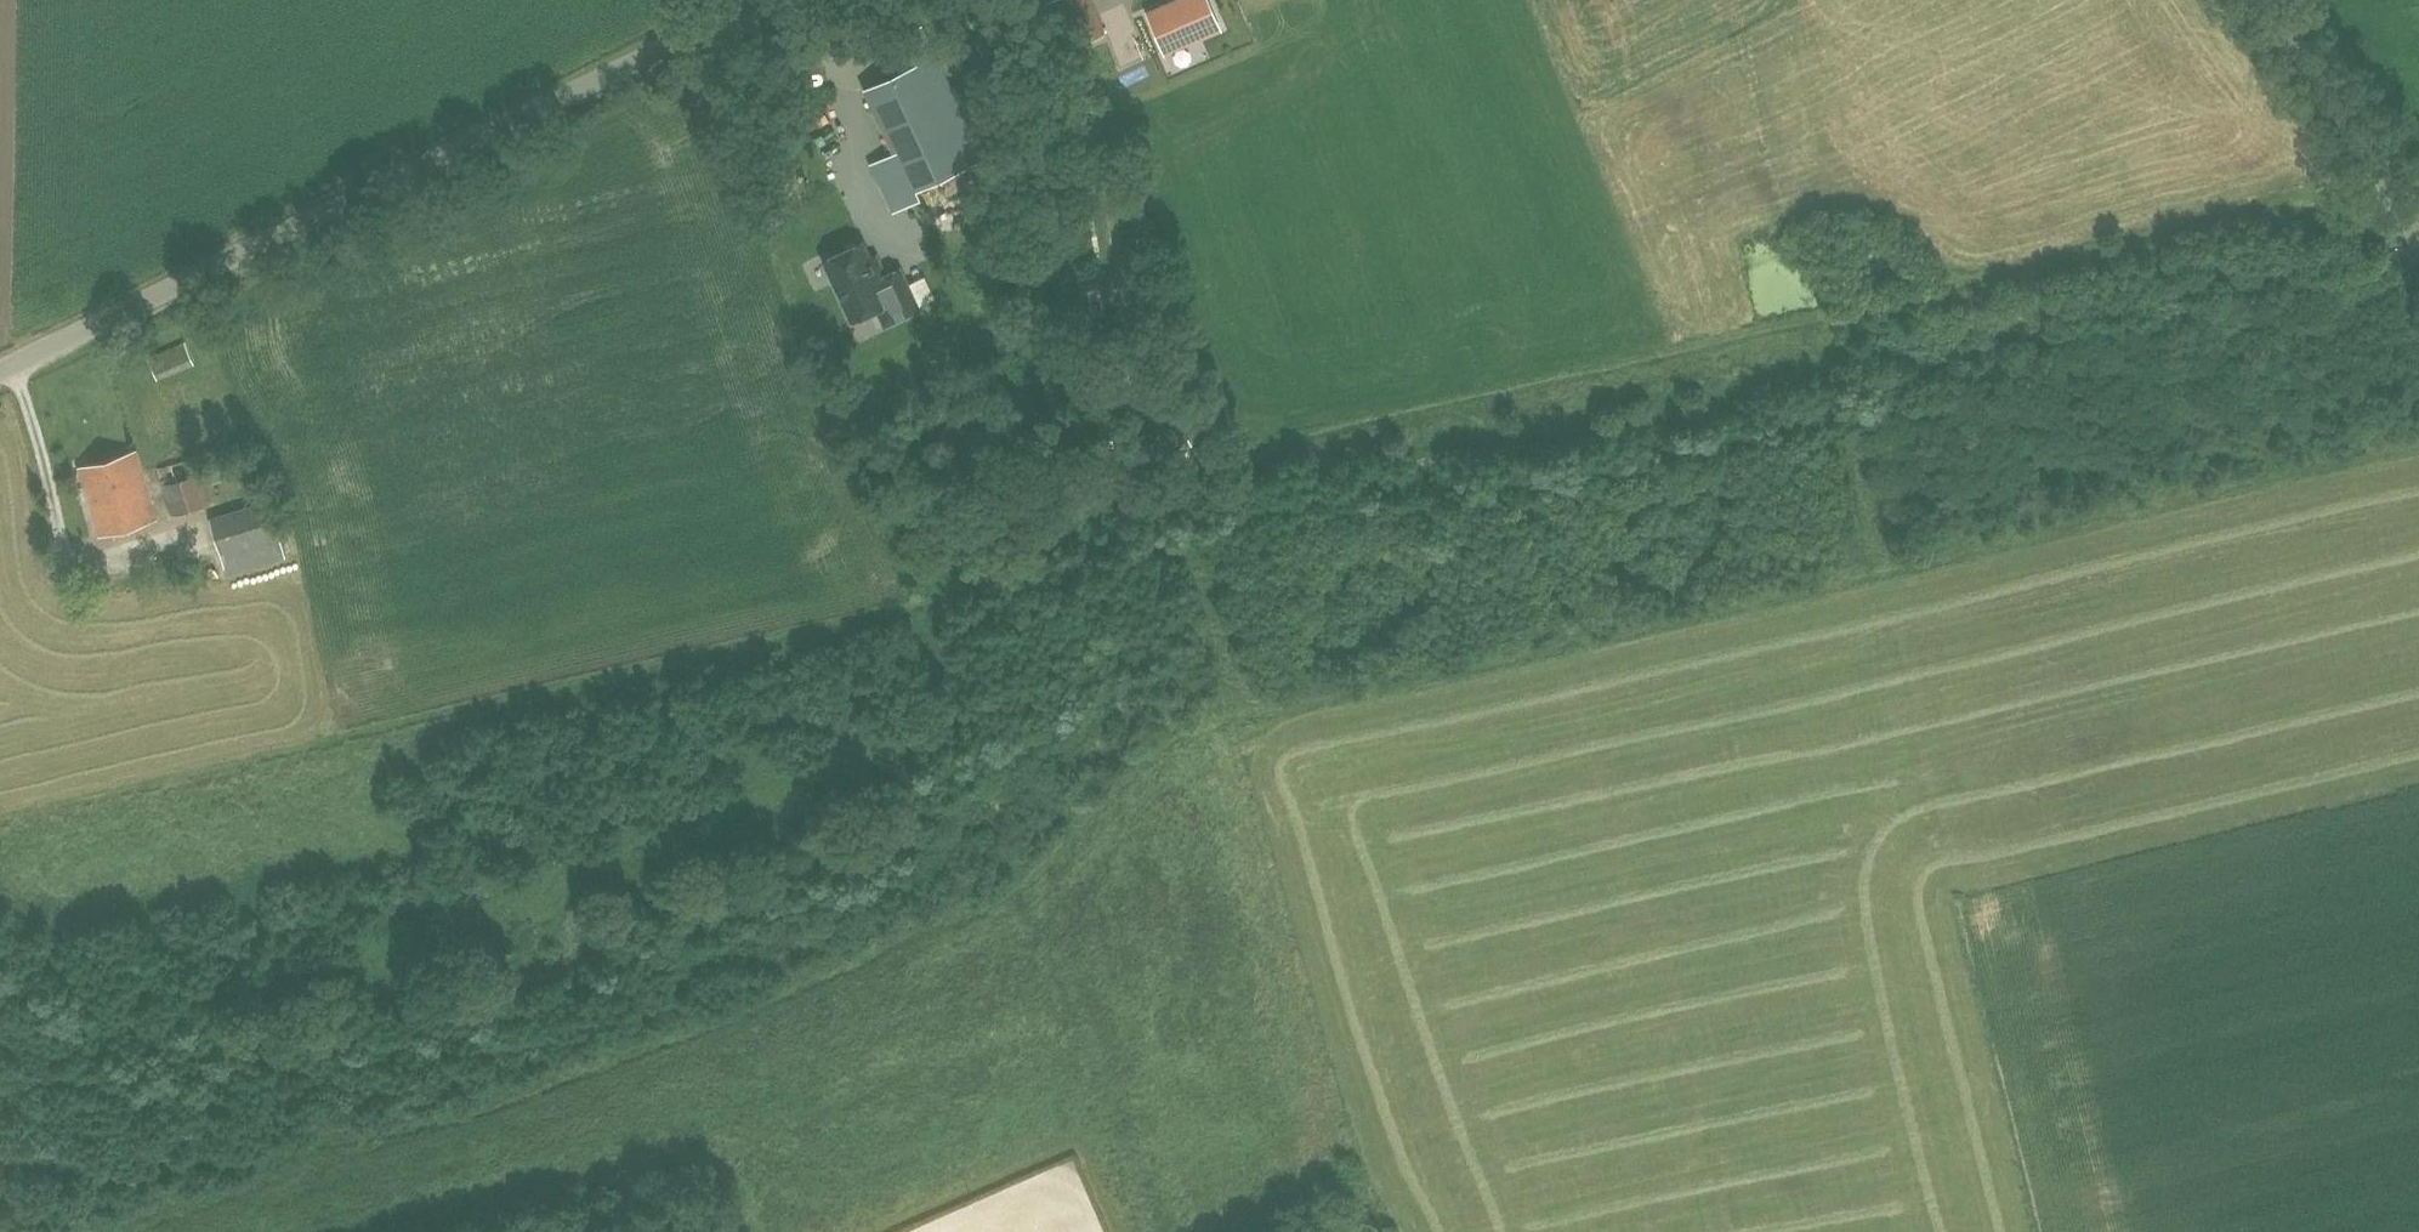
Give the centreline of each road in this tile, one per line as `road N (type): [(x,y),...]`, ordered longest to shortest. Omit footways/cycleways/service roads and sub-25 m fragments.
road 1 (unclassified): [(0,370),(763,0)]
road 2 (unclassified): [(2418,239),(2262,0)]

